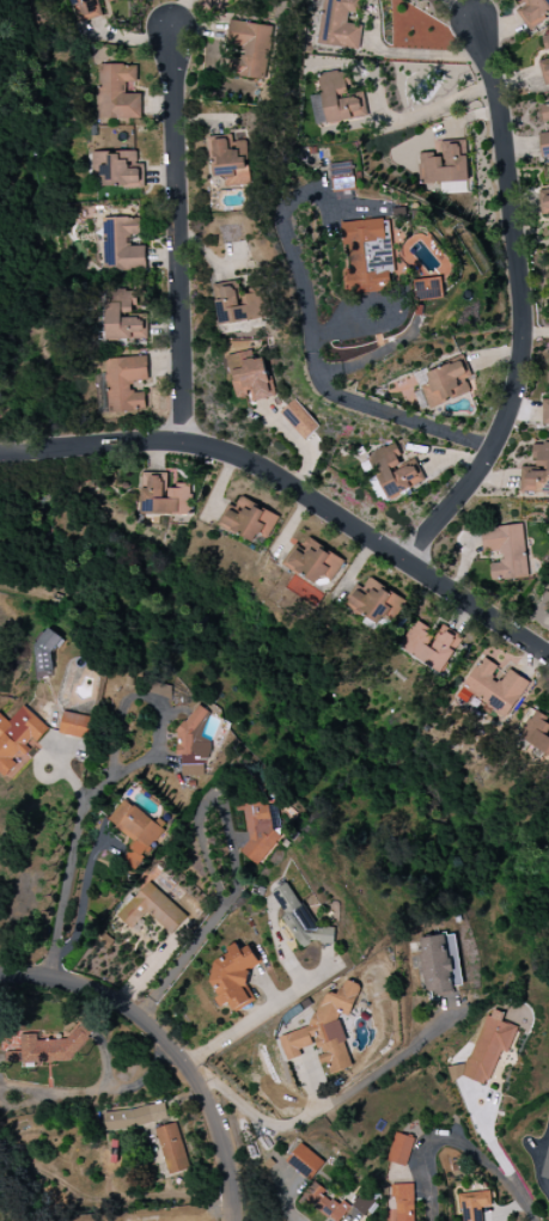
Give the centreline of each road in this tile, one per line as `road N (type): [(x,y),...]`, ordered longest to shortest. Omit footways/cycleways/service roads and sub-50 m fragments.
road 1 (residential): [(0,454),(147,445),(224,453),(261,469),(548,658)]
road 2 (residential): [(404,561),(477,478),(499,440),(521,362),(499,114),(471,22)]
road 3 (residential): [(187,445),(171,31)]
road 4 (residential): [(0,977),(79,985),(151,1022),(190,1064),(222,1122),(239,1220)]

